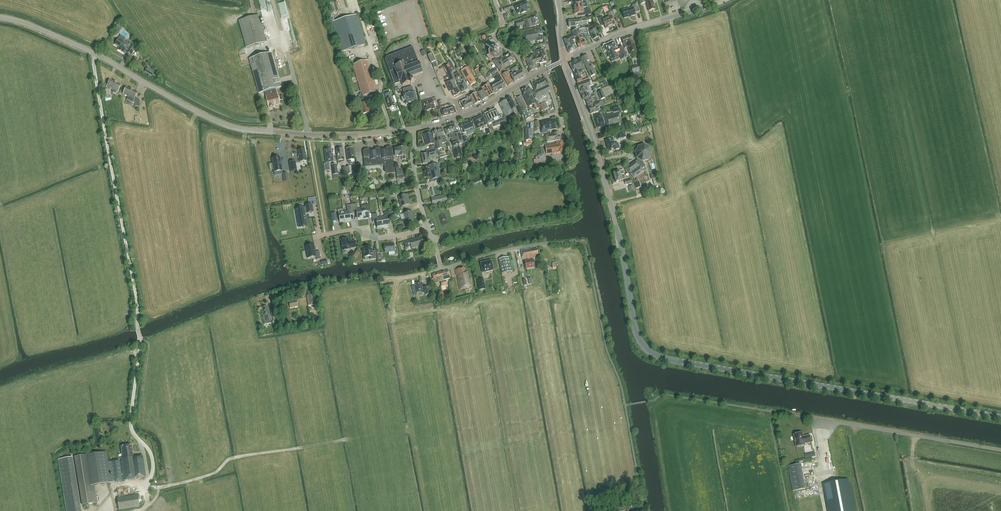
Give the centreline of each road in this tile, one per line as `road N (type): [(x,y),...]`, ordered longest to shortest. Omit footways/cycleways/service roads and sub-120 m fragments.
road 1 (tertiary): [(1000,417),(647,349),(564,60)]
road 2 (unclassified): [(131,421),(141,342),(94,53)]
road 3 (secondary): [(94,53),(220,122),(278,132)]
road 4 (unclassified): [(1000,450),(819,419)]
road 5 (track): [(272,296),(441,269)]
road 6 (tertiary): [(564,60),(723,0)]
road 7 (secondary): [(415,129),(278,132)]

